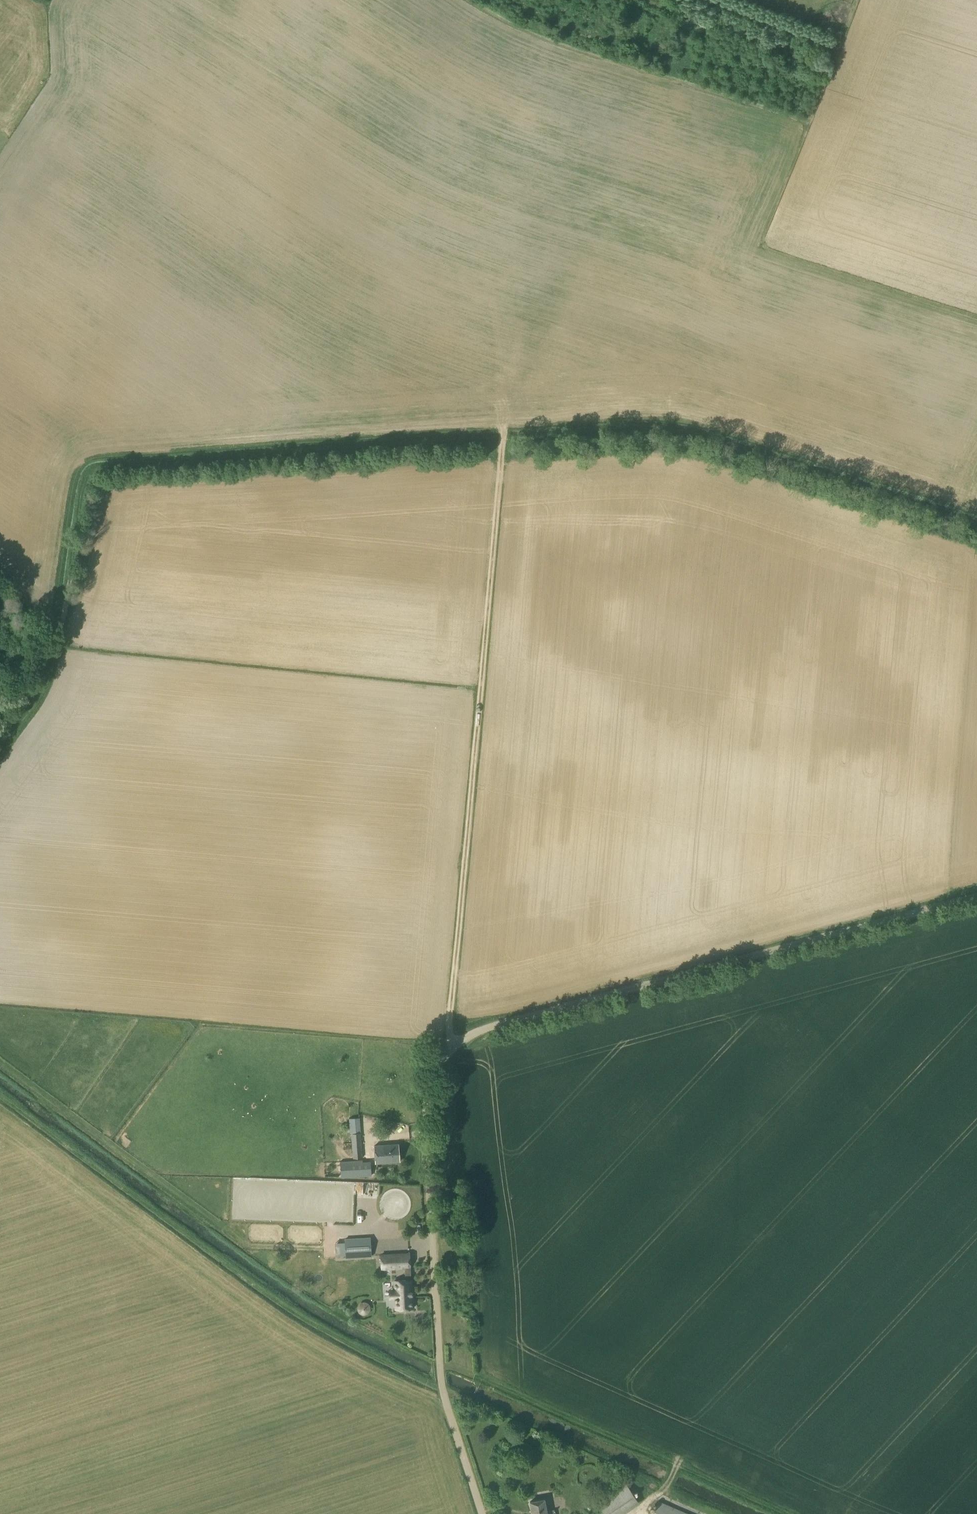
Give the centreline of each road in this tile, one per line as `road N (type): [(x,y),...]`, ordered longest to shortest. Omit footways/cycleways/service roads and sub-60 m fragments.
road 1 (unclassified): [(481,1513),(440,1373),(425,1104),(438,1064),(477,1034),(976,898)]
road 2 (track): [(503,440),(454,1047)]
road 3 (track): [(442,1386),(293,1310),(0,1096)]

